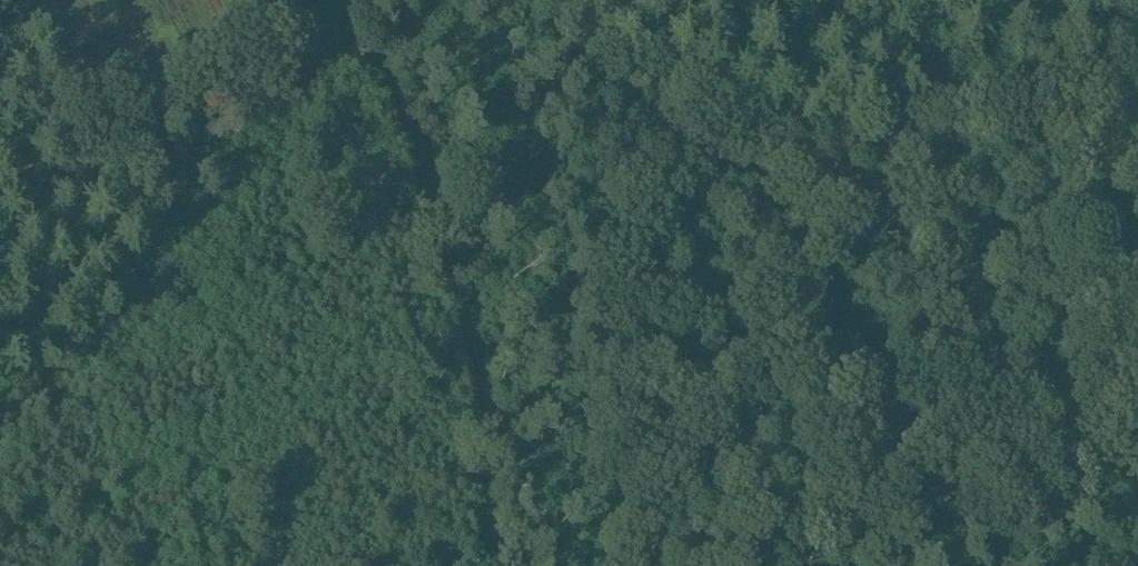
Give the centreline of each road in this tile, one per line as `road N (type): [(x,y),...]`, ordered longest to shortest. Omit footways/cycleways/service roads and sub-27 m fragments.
road 1 (track): [(402,0),(838,135),(1002,66),(1137,26)]
road 2 (track): [(385,0),(467,272),(490,565)]
road 3 (track): [(1137,236),(838,135)]

